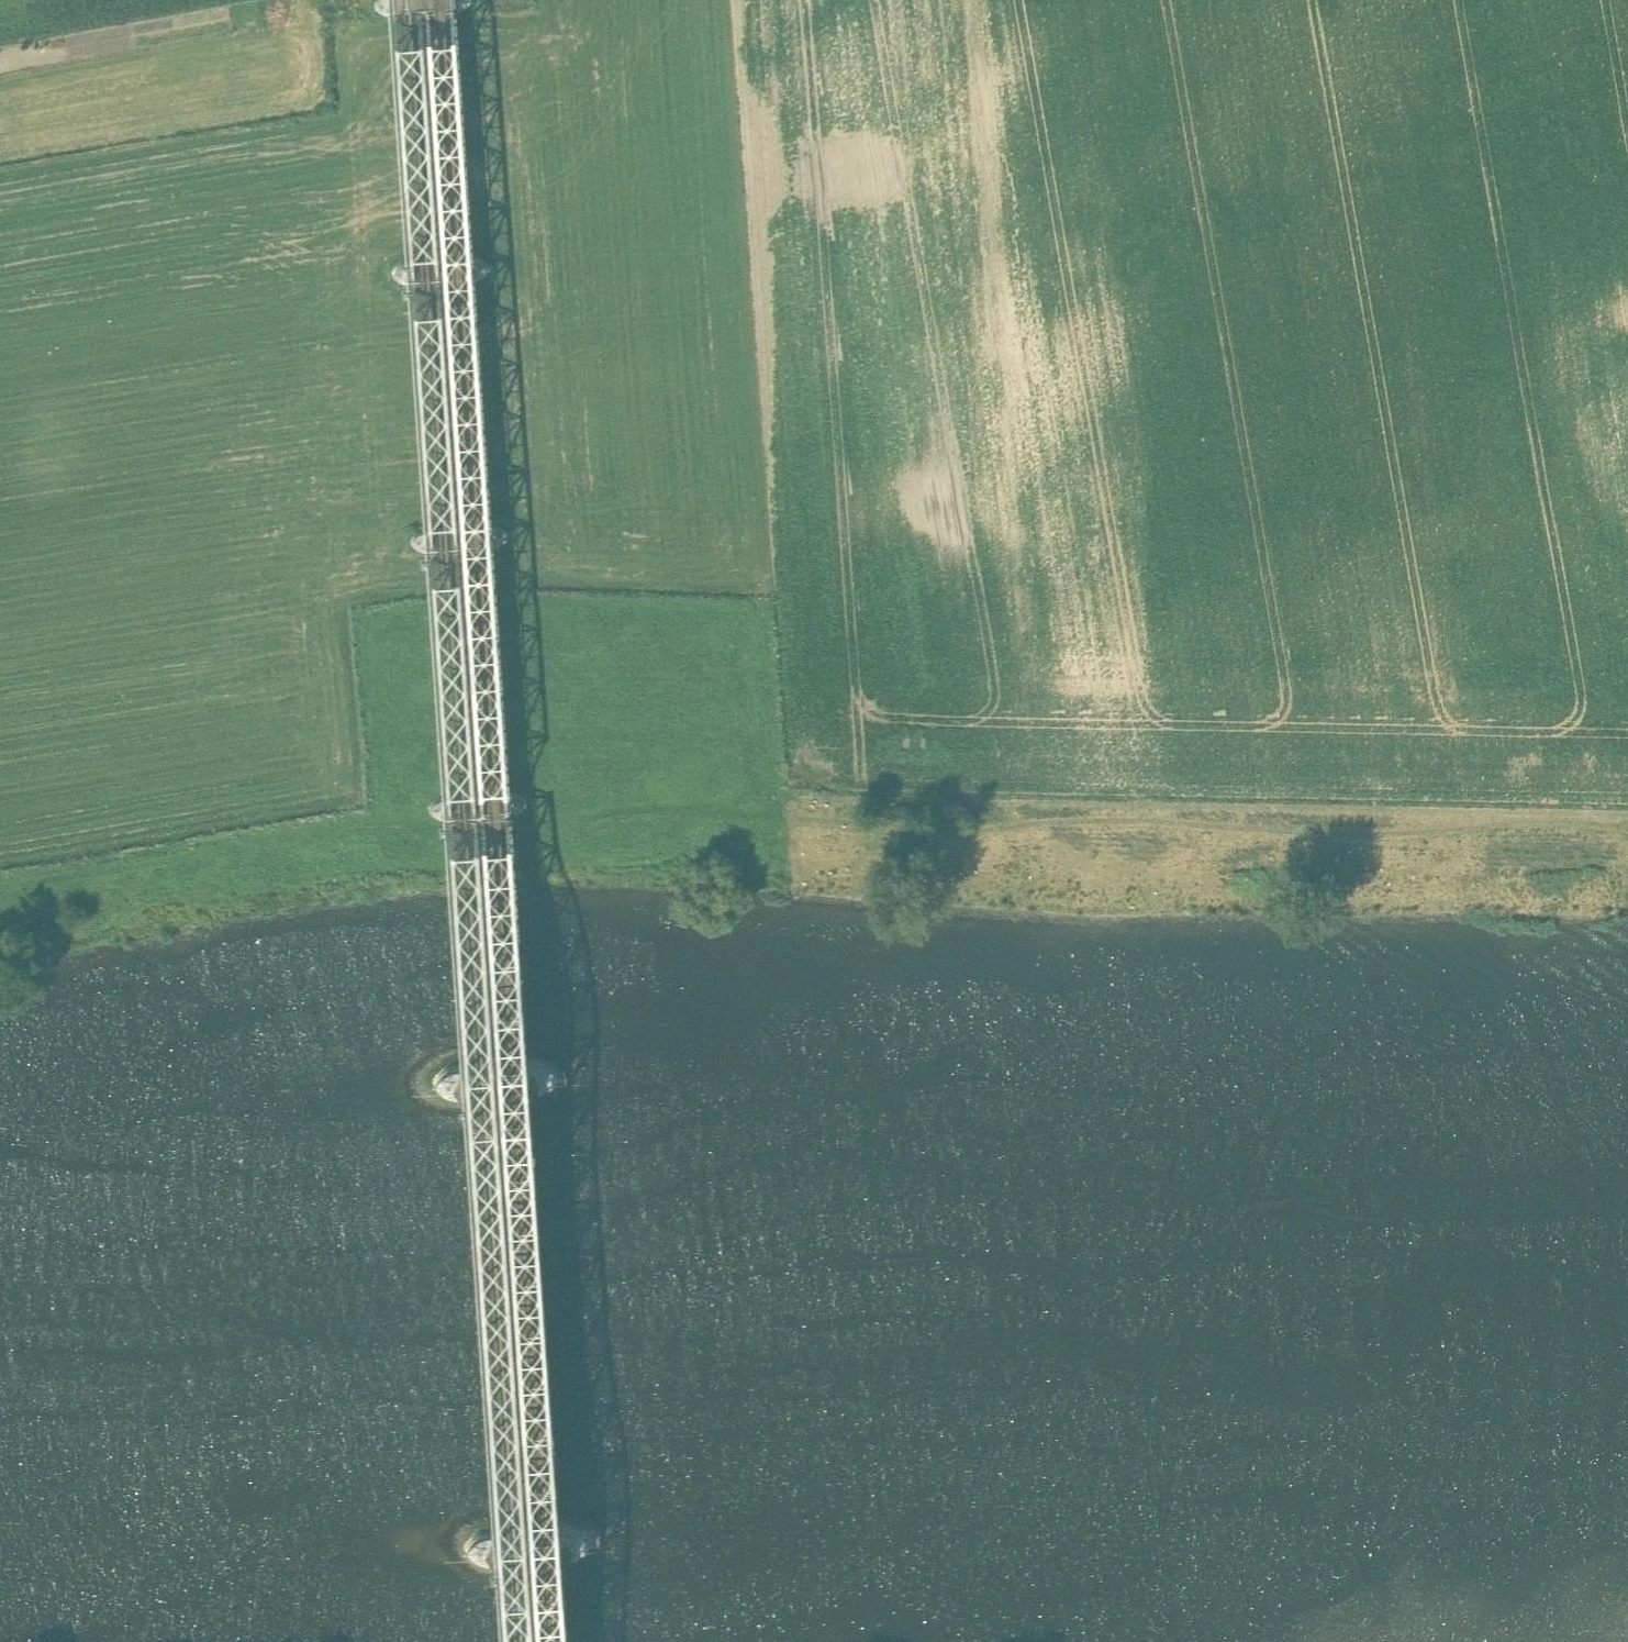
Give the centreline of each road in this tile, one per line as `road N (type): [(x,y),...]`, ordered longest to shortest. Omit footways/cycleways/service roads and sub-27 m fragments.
road 1 (track): [(0,904),(401,836),(780,804)]

